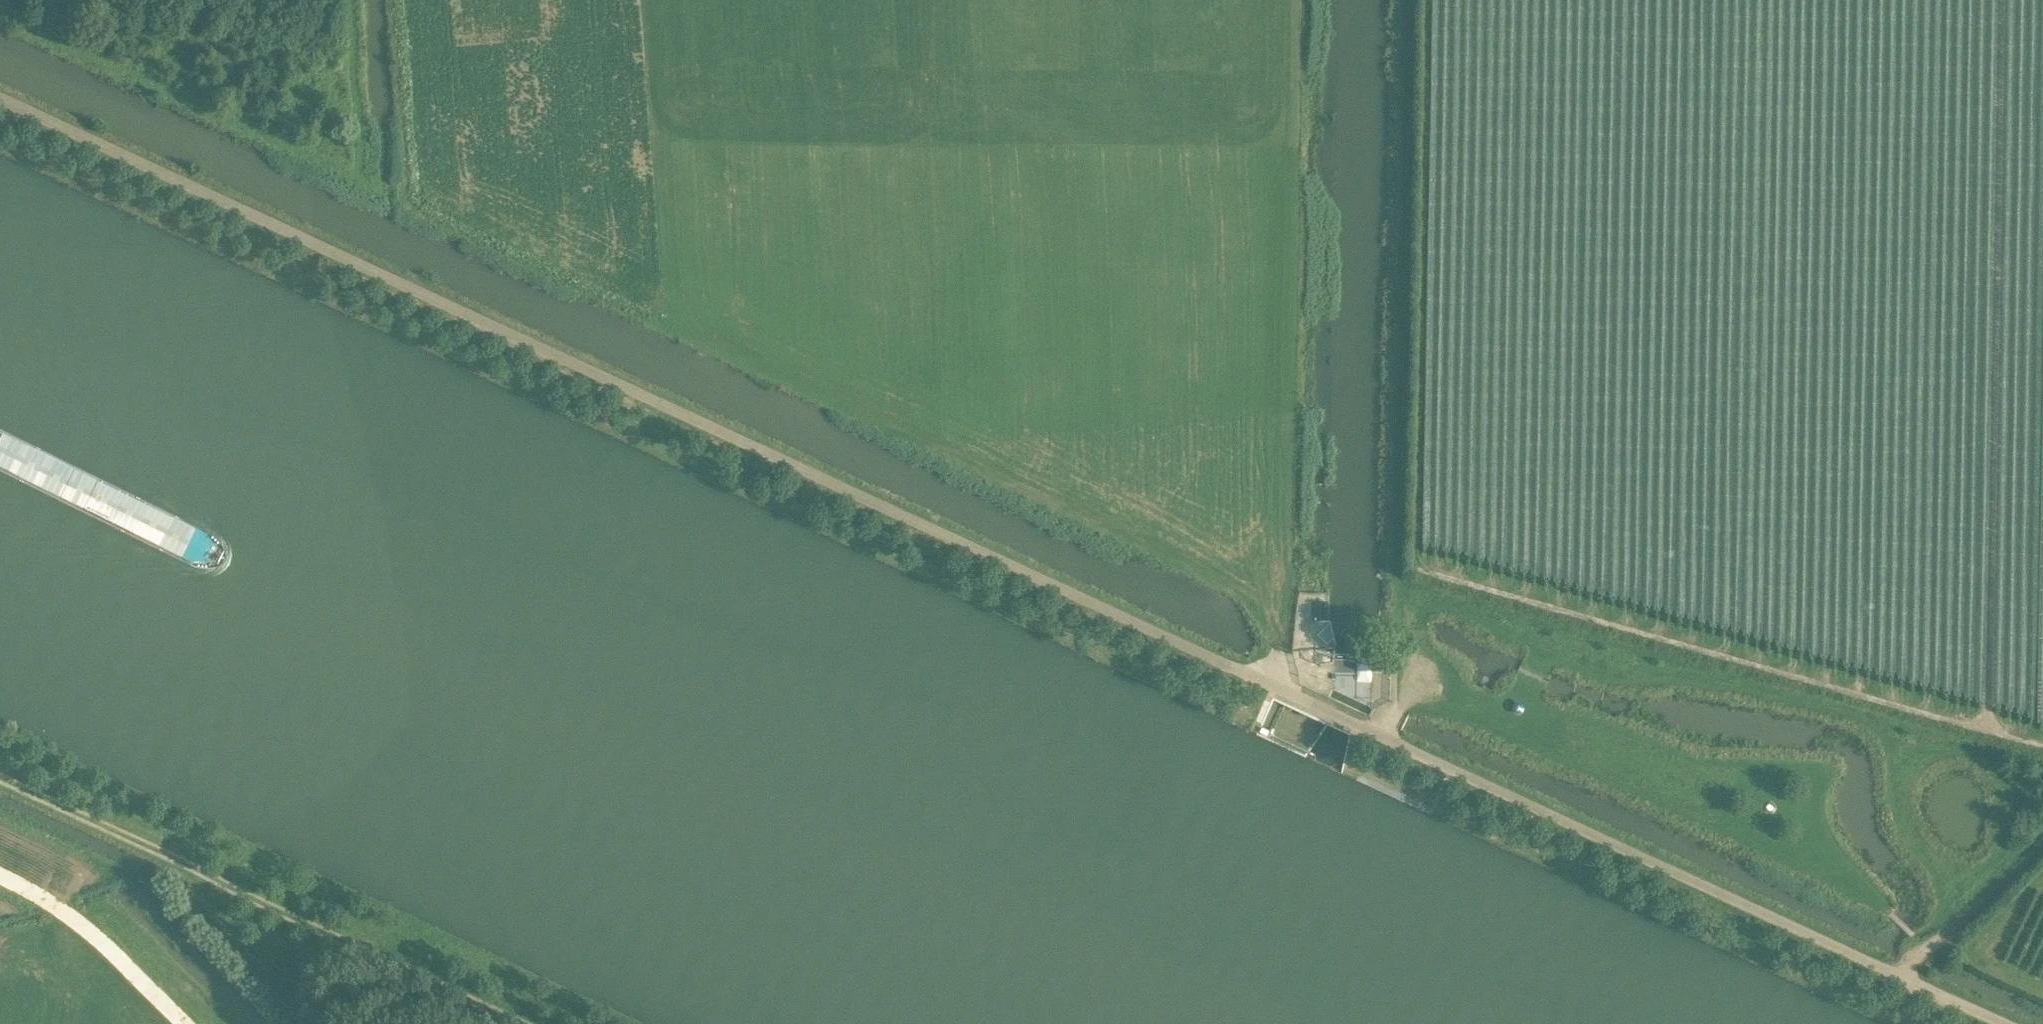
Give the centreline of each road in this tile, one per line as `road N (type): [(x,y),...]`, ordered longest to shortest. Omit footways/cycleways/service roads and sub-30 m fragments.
road 1 (unclassified): [(2004,1023),(0,98)]
road 2 (track): [(526,1023),(0,780)]

